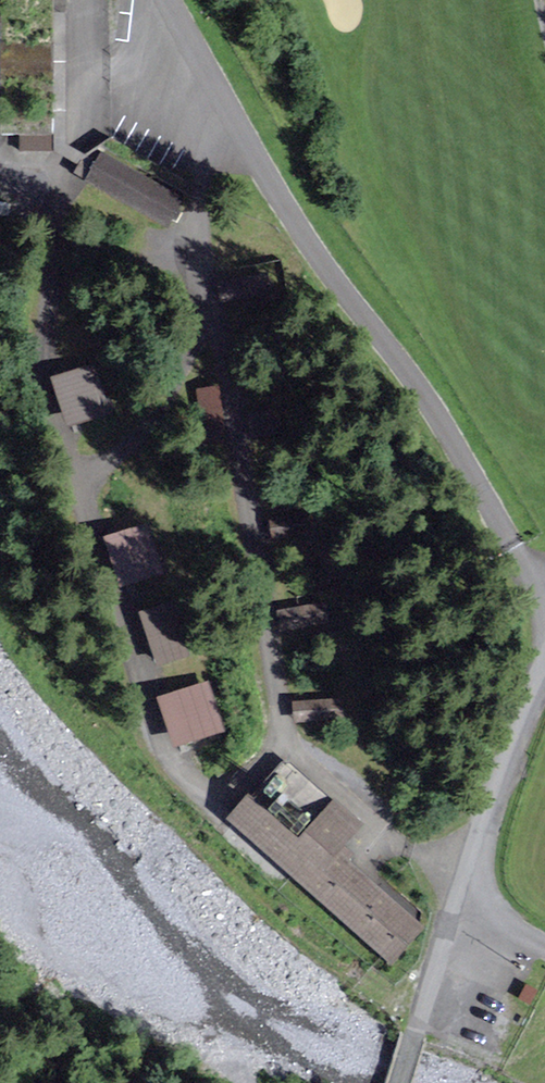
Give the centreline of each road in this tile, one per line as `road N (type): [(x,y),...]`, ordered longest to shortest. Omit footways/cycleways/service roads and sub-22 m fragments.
road 1 (unclassified): [(544,659),(483,809),(399,1082)]

